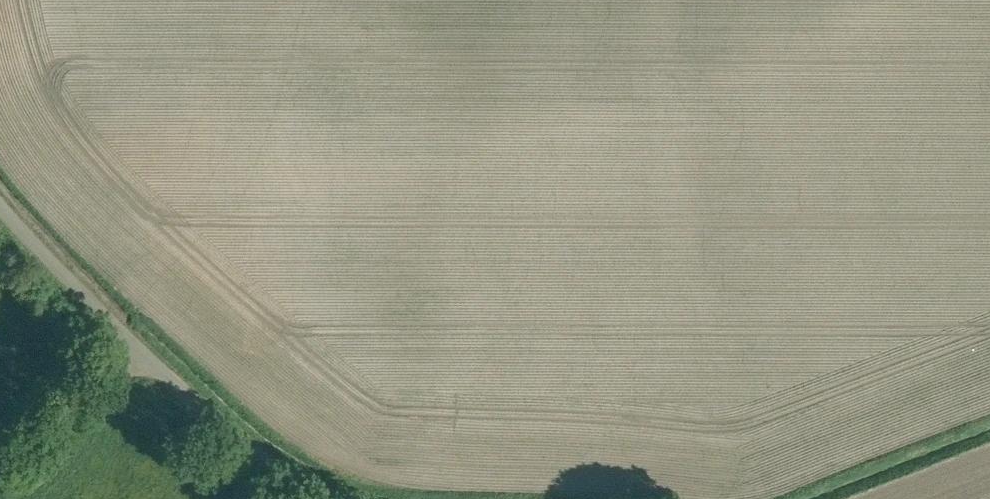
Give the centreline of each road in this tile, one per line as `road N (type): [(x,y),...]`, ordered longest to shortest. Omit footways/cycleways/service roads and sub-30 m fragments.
road 1 (residential): [(328,498),(199,411),(0,205)]

